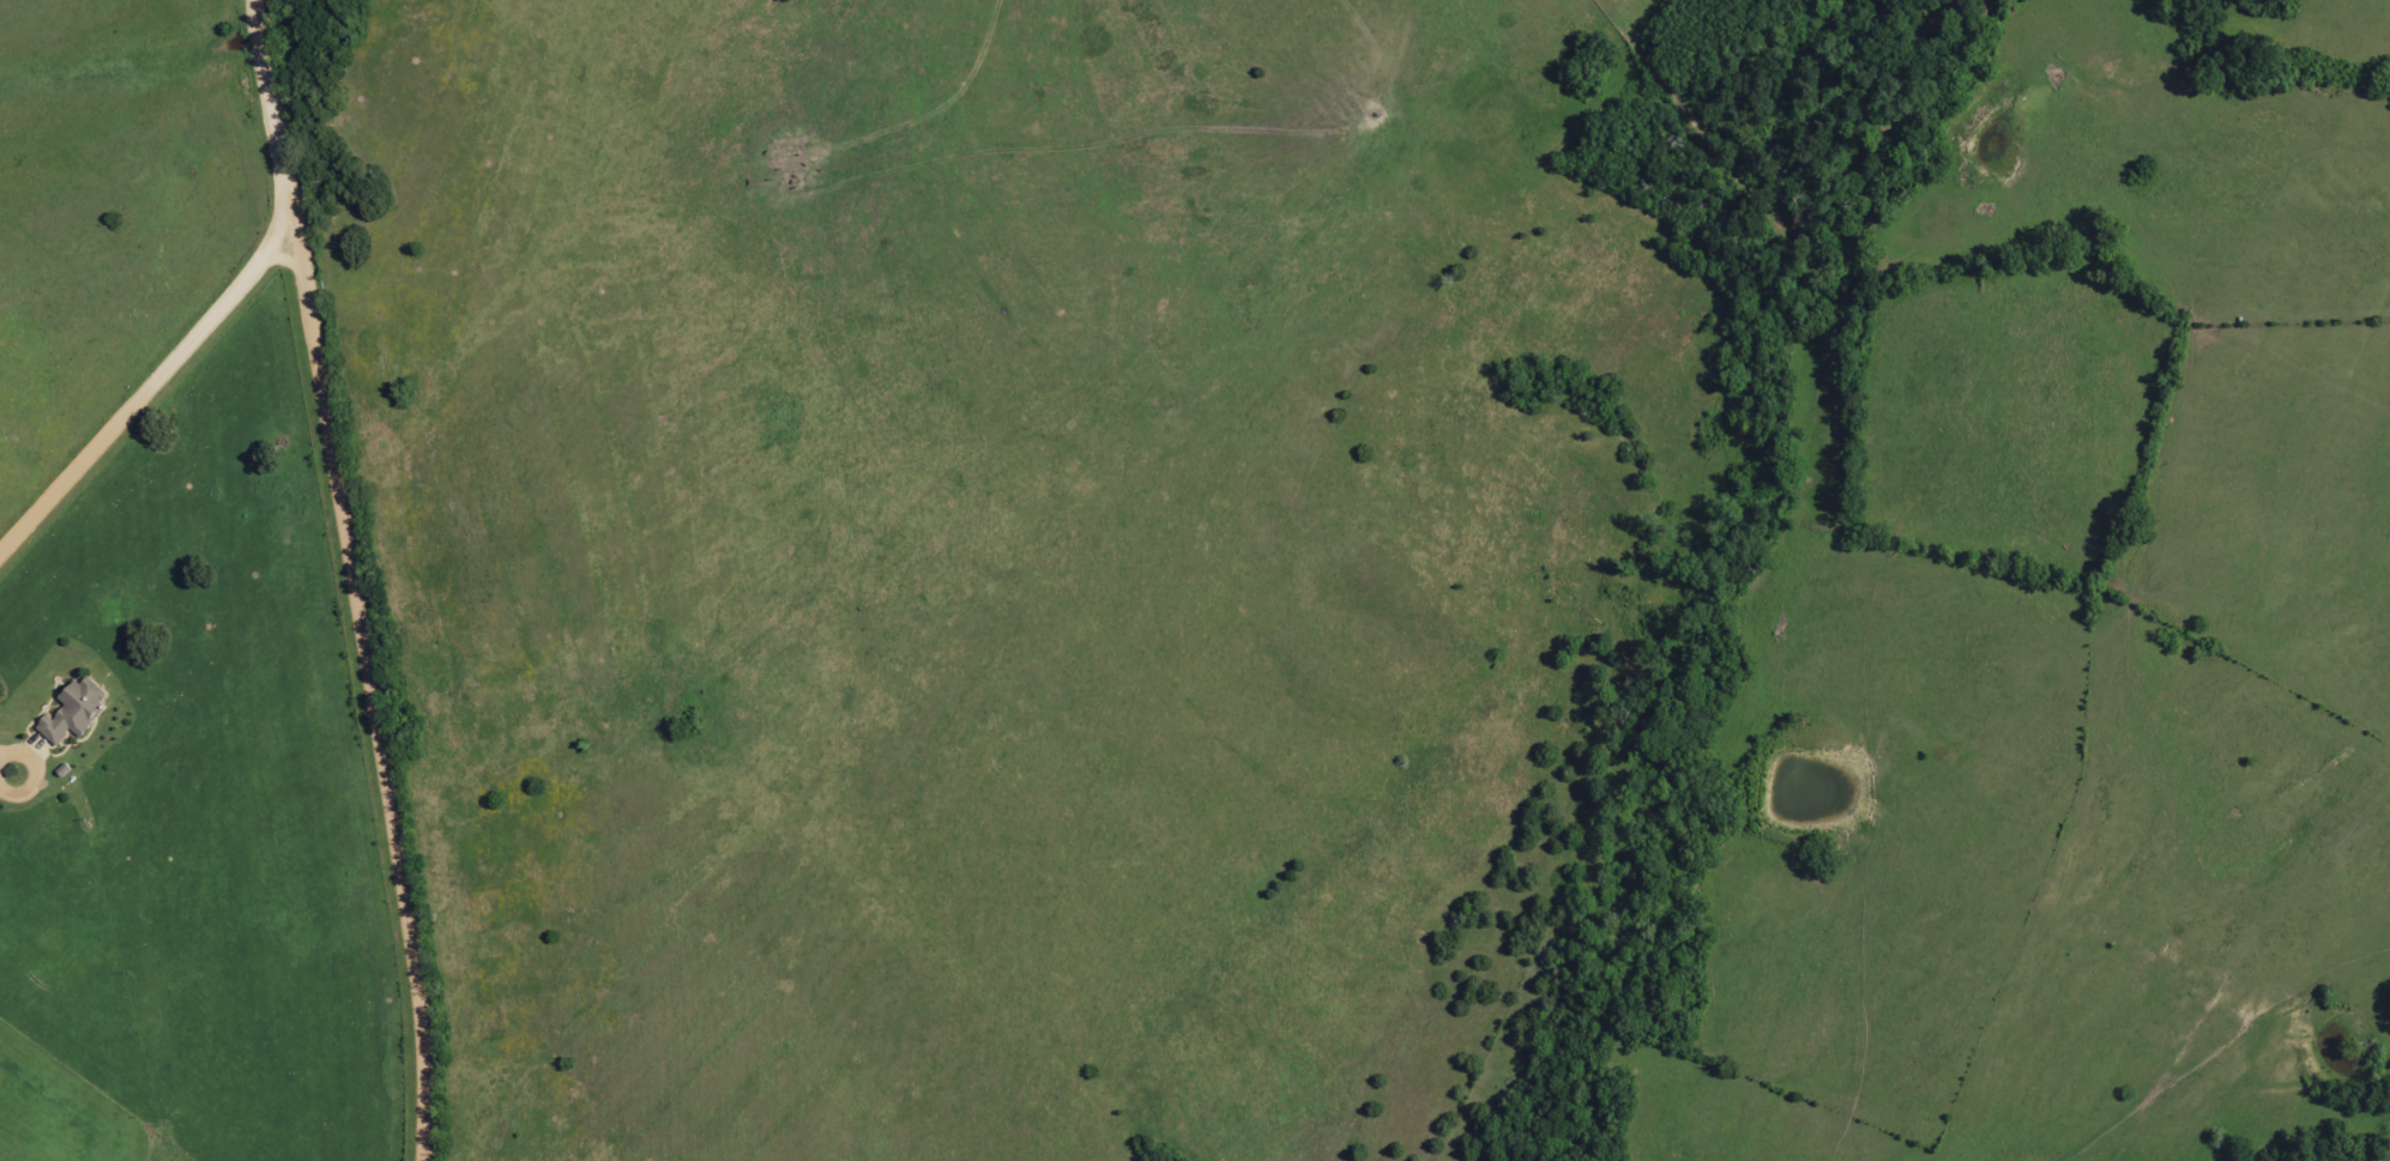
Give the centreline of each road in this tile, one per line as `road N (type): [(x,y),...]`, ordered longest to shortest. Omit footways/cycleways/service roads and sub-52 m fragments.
road 1 (residential): [(428,1160),(427,1050),(412,924),(296,222)]
road 2 (residential): [(0,559),(296,222),(260,0)]

